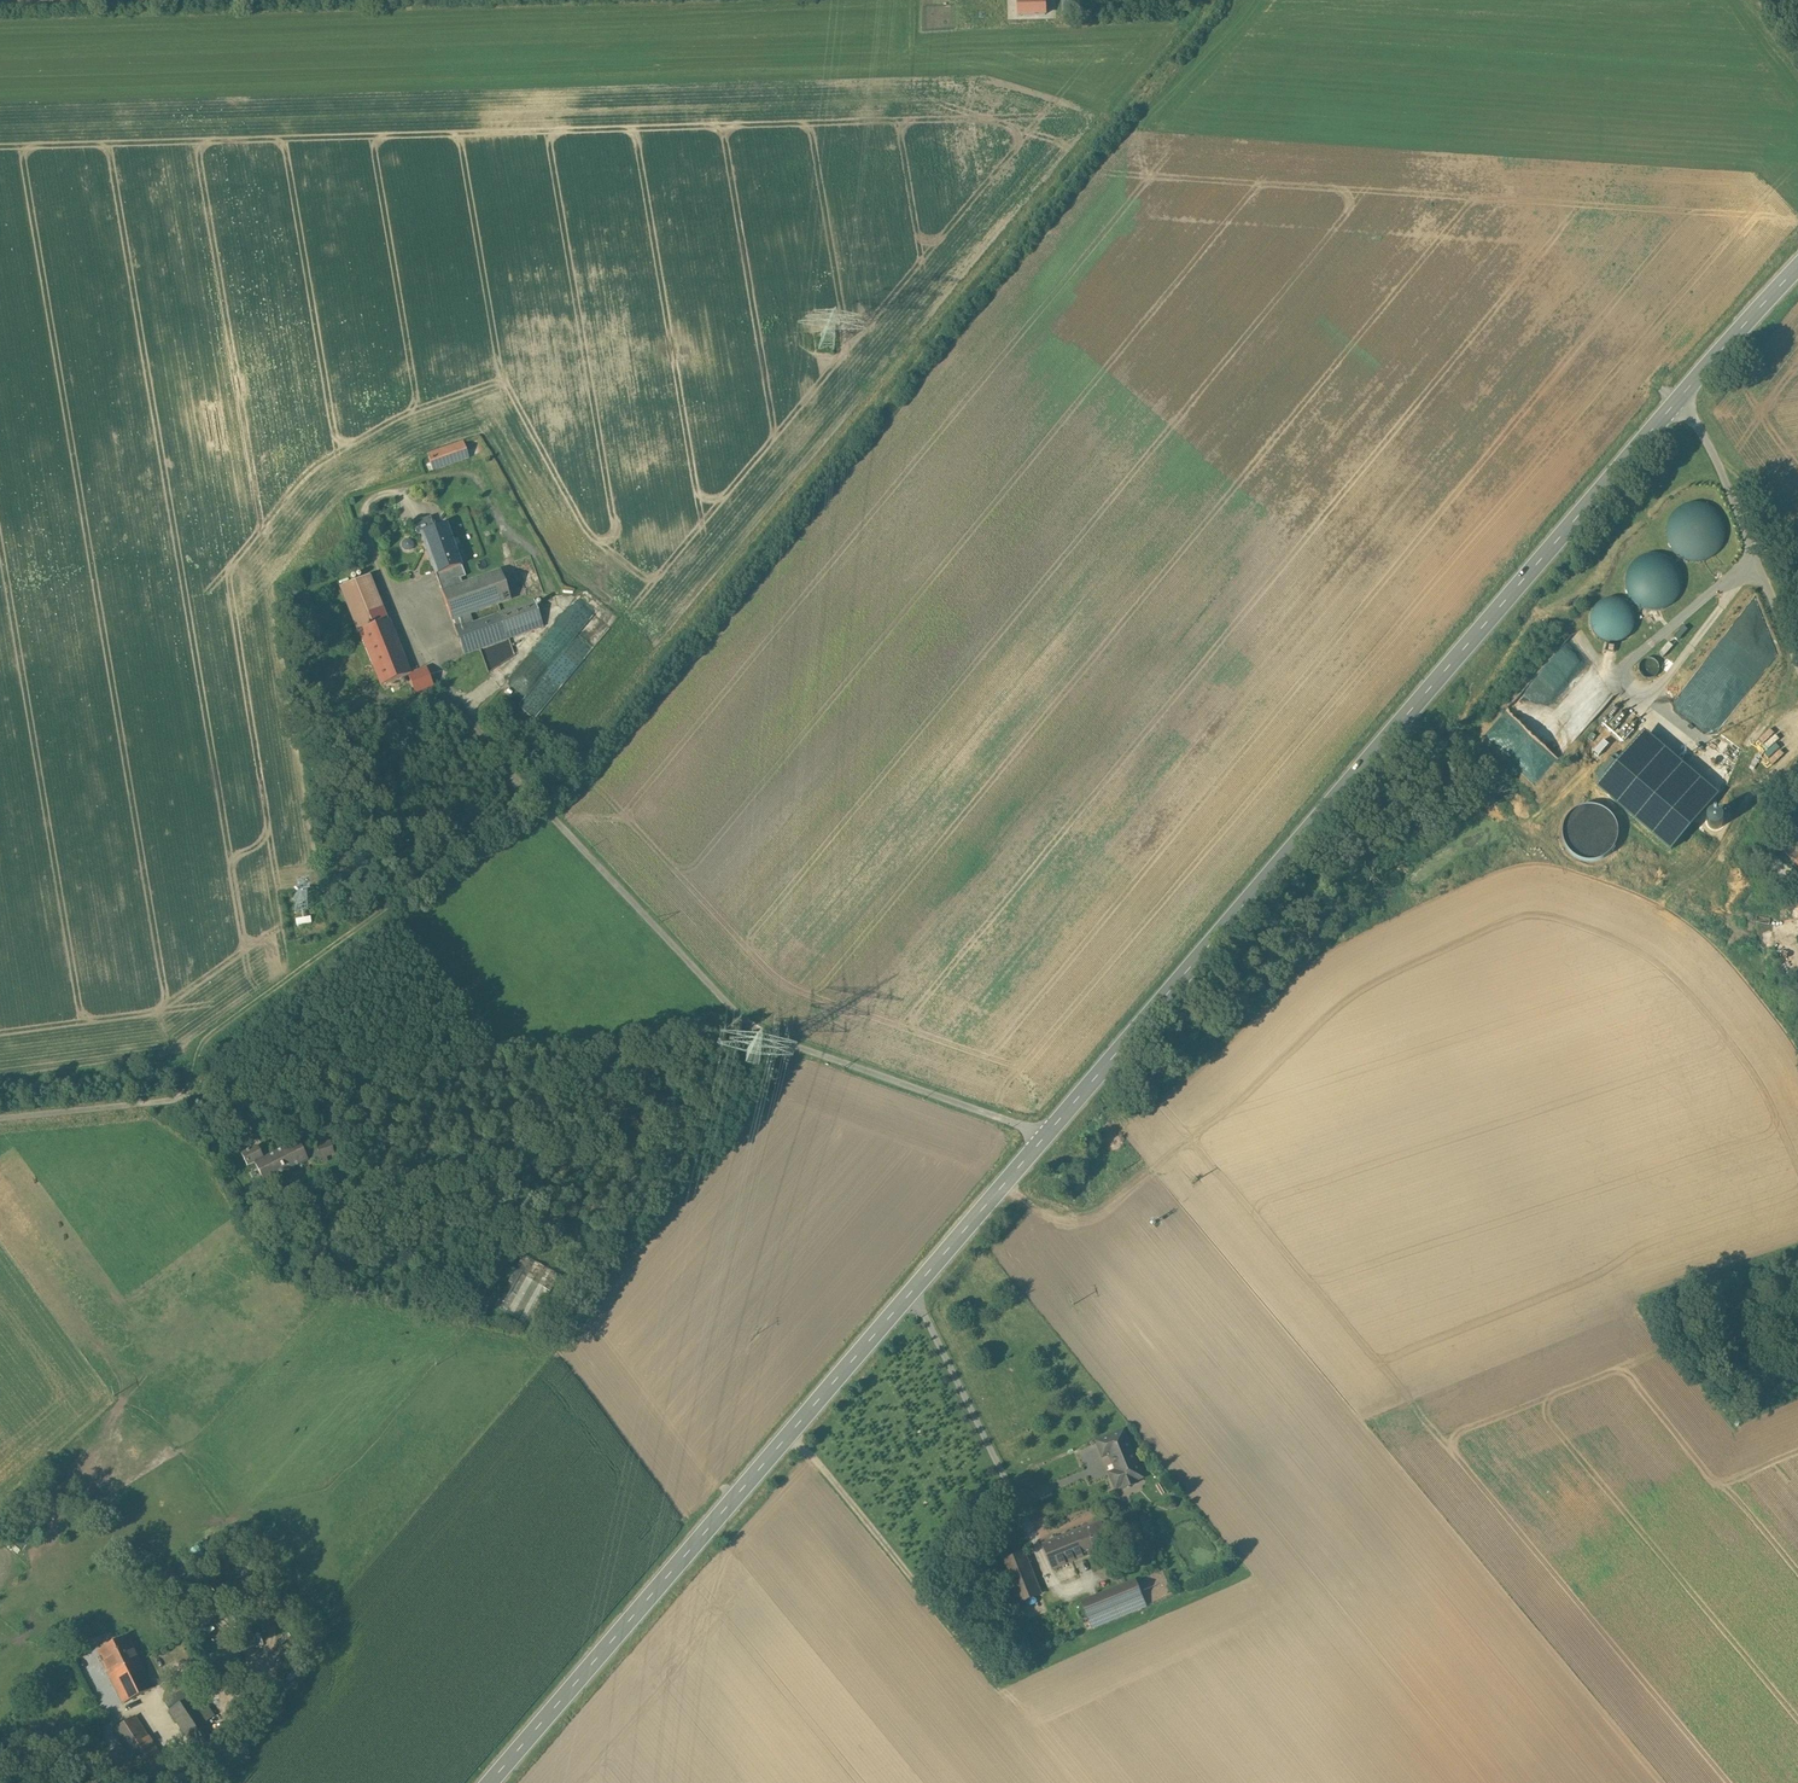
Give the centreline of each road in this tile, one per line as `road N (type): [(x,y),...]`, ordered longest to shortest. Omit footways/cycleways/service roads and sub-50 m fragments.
road 1 (secondary): [(1797,266),(488,1782)]
road 2 (unclassified): [(0,1118),(186,1093),(204,1041),(476,840),(518,781)]
road 3 (track): [(1618,1317),(1797,1249)]

